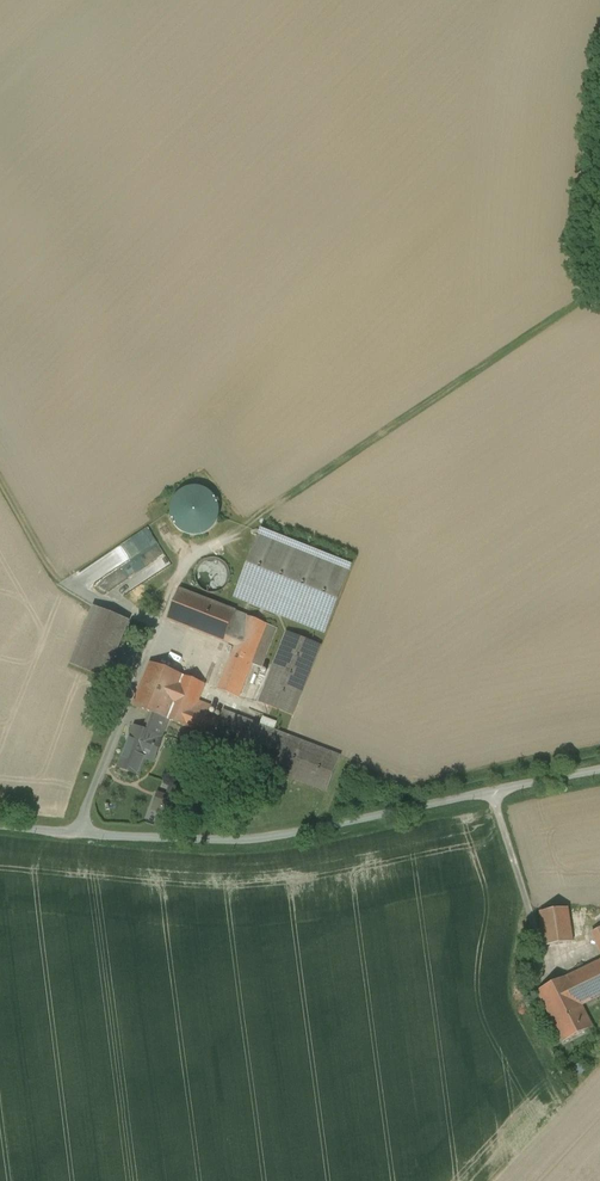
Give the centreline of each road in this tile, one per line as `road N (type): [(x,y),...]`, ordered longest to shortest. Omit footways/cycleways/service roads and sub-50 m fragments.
road 1 (unclassified): [(0,822),(78,835),(253,837),(599,766)]
road 2 (track): [(599,286),(198,554),(179,577),(157,638)]
road 3 (track): [(0,475),(68,586),(160,625)]

